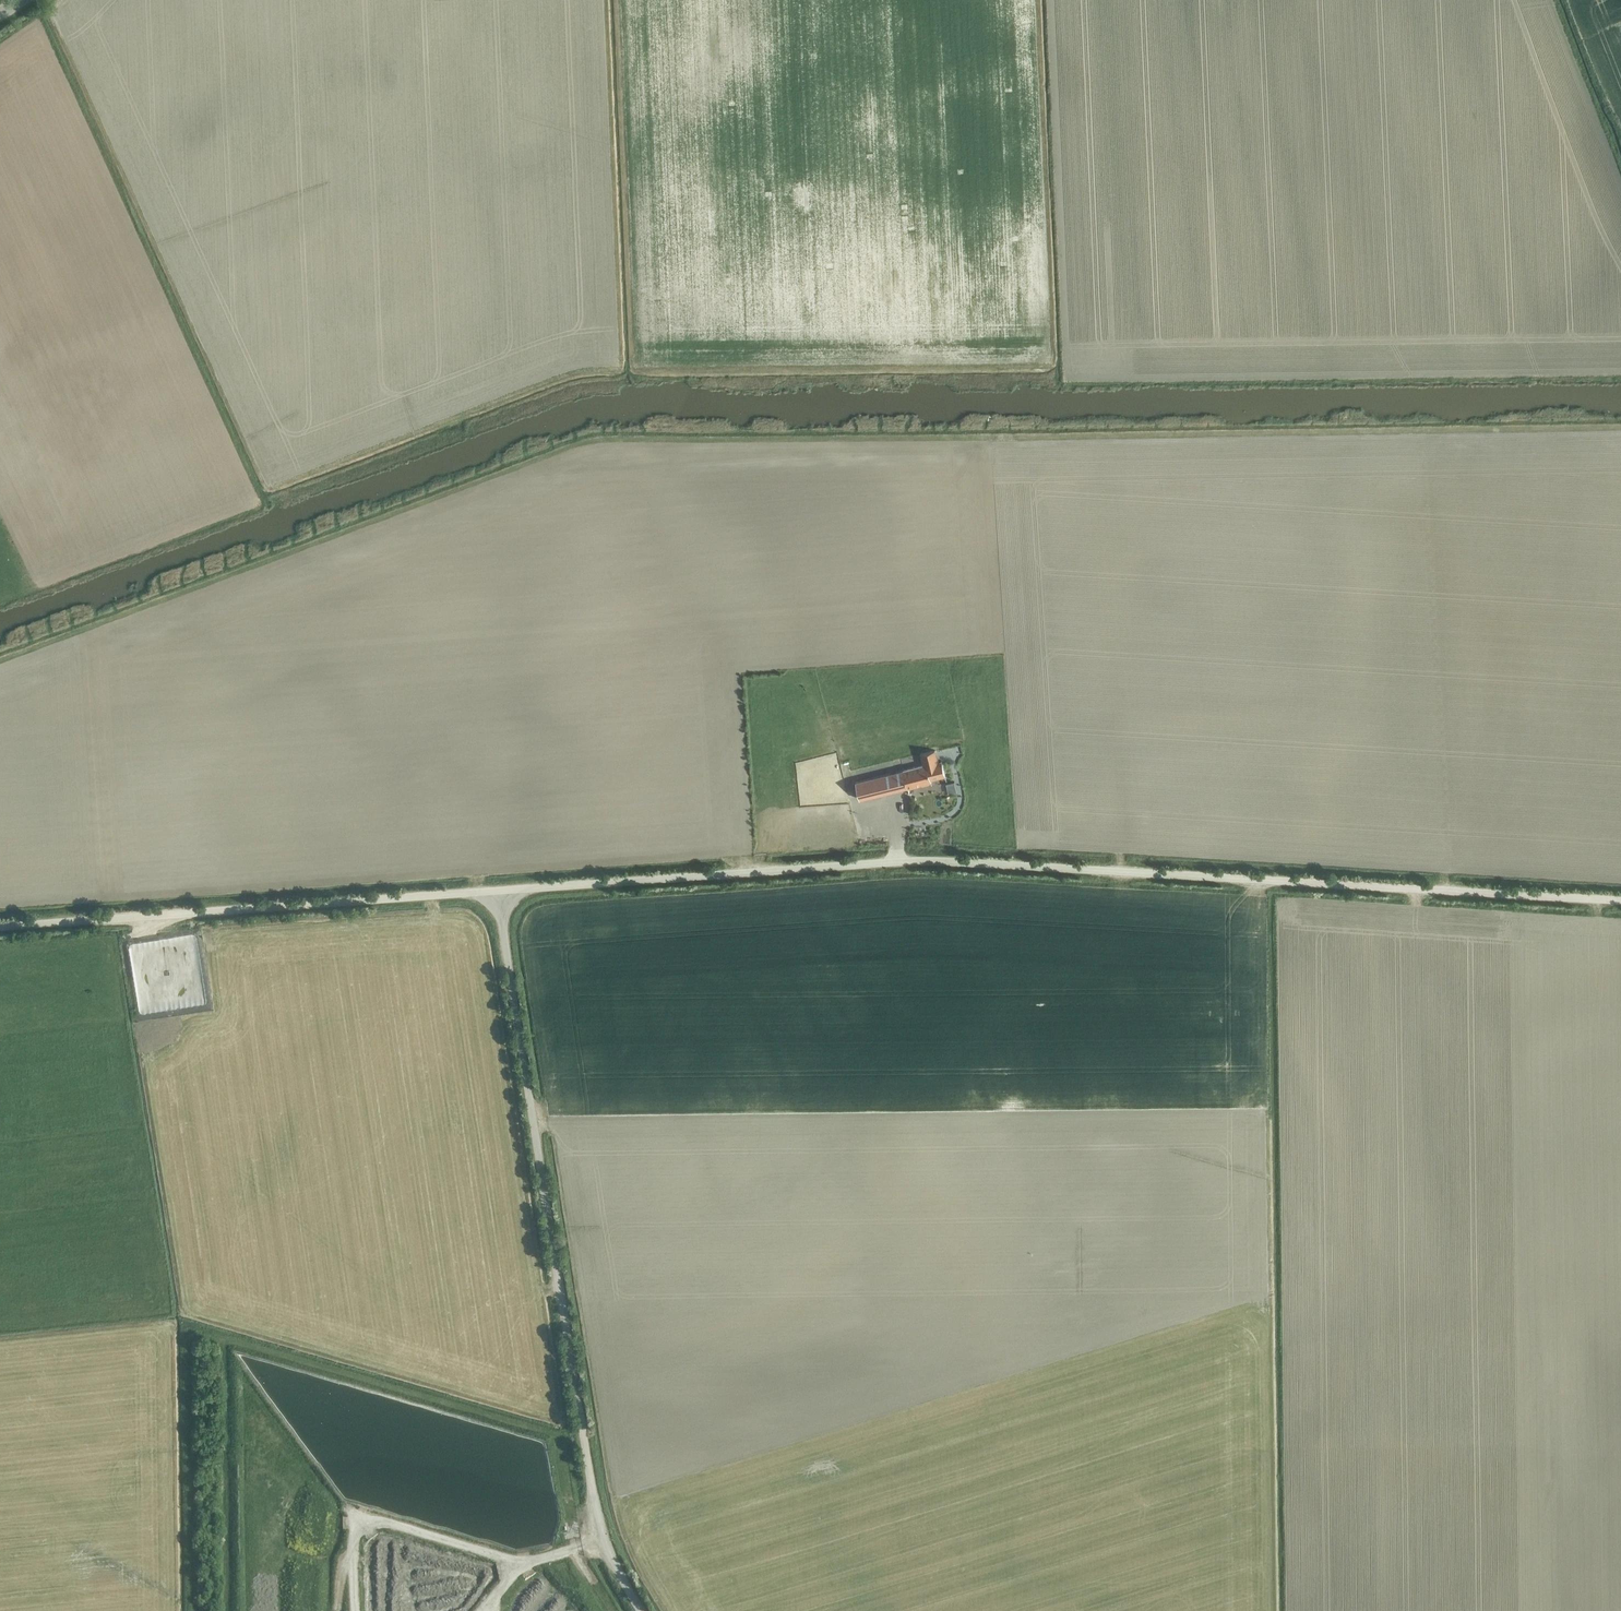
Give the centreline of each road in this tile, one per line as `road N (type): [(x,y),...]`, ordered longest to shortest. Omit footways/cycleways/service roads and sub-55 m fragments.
road 1 (unclassified): [(498,890),(897,859),(1620,899)]
road 2 (unclassified): [(642,1610),(596,1521),(498,890)]
road 3 (unclassified): [(0,925),(498,890)]
road 4 (track): [(600,1537),(524,1562),(381,1520),(363,1524),(354,1535),(354,1610)]
road 5 (track): [(596,1521),(574,1523),(476,1492)]

